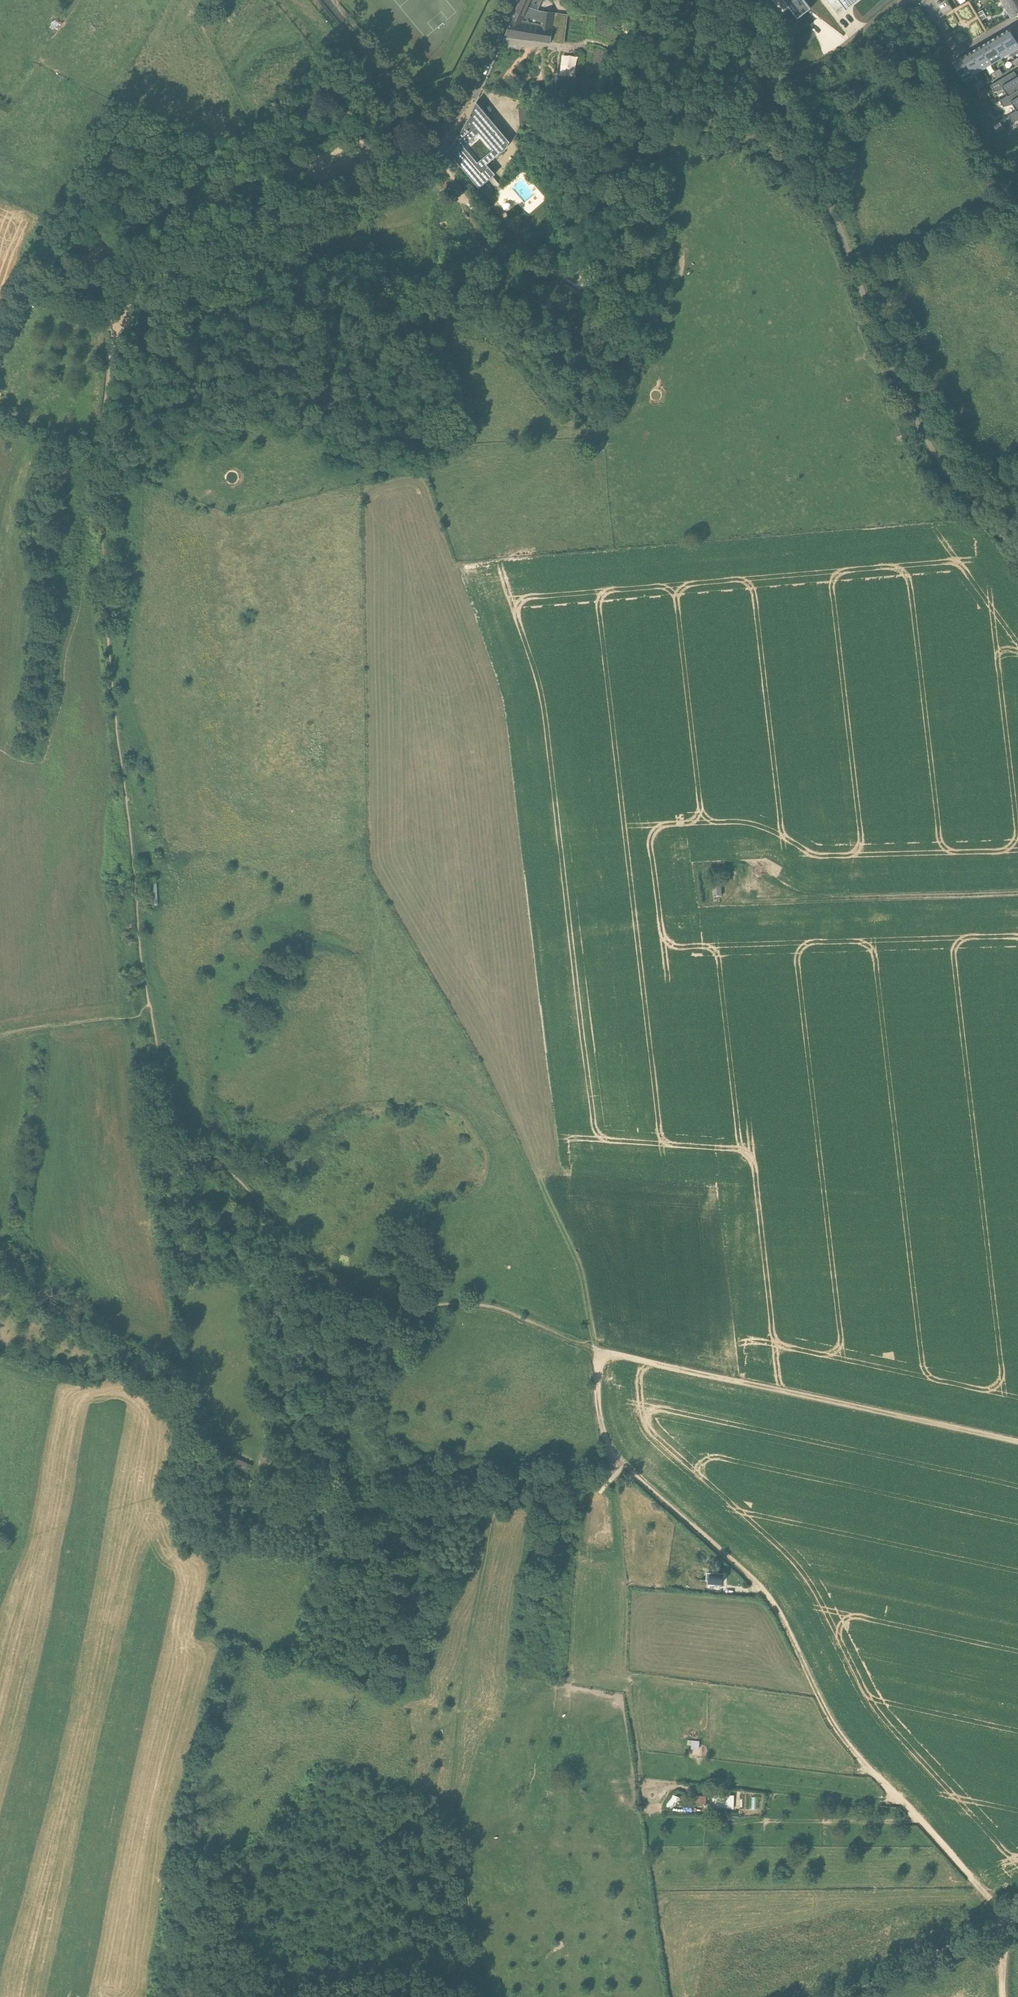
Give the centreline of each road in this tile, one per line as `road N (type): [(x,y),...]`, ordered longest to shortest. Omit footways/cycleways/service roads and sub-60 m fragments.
road 1 (track): [(150,1007),(103,555),(101,449),(119,321),(146,283),(409,170),(431,145)]
road 2 (track): [(621,1464),(761,1592),(841,1737),(1004,1913),(1004,1996)]
road 3 (track): [(606,1351),(495,1308),(381,1306),(345,1293),(181,1125),(150,1007)]
road 4 (unclassified): [(1017,556),(940,462),(904,396),(753,0)]
road 5 (track): [(495,1500),(308,1501),(227,1489),(212,1474),(177,1390),(116,1361),(0,1265)]
road 6 (track): [(1017,1442),(606,1351)]
road 7 (track): [(268,229),(246,222),(93,219),(72,229),(47,257),(44,286),(119,321)]
road 8 (track): [(732,904),(1017,894)]
road 9 (unclassified): [(835,1996),(1007,1923)]
road 10 (track): [(455,1815),(484,1996)]
road 11 (track): [(621,1464),(561,1491),(495,1500)]
road 12 (track): [(417,152),(307,87)]
road 13 (track): [(606,1351),(595,1366),(600,1417),(621,1464)]
road 14 (track): [(431,145),(498,245)]

